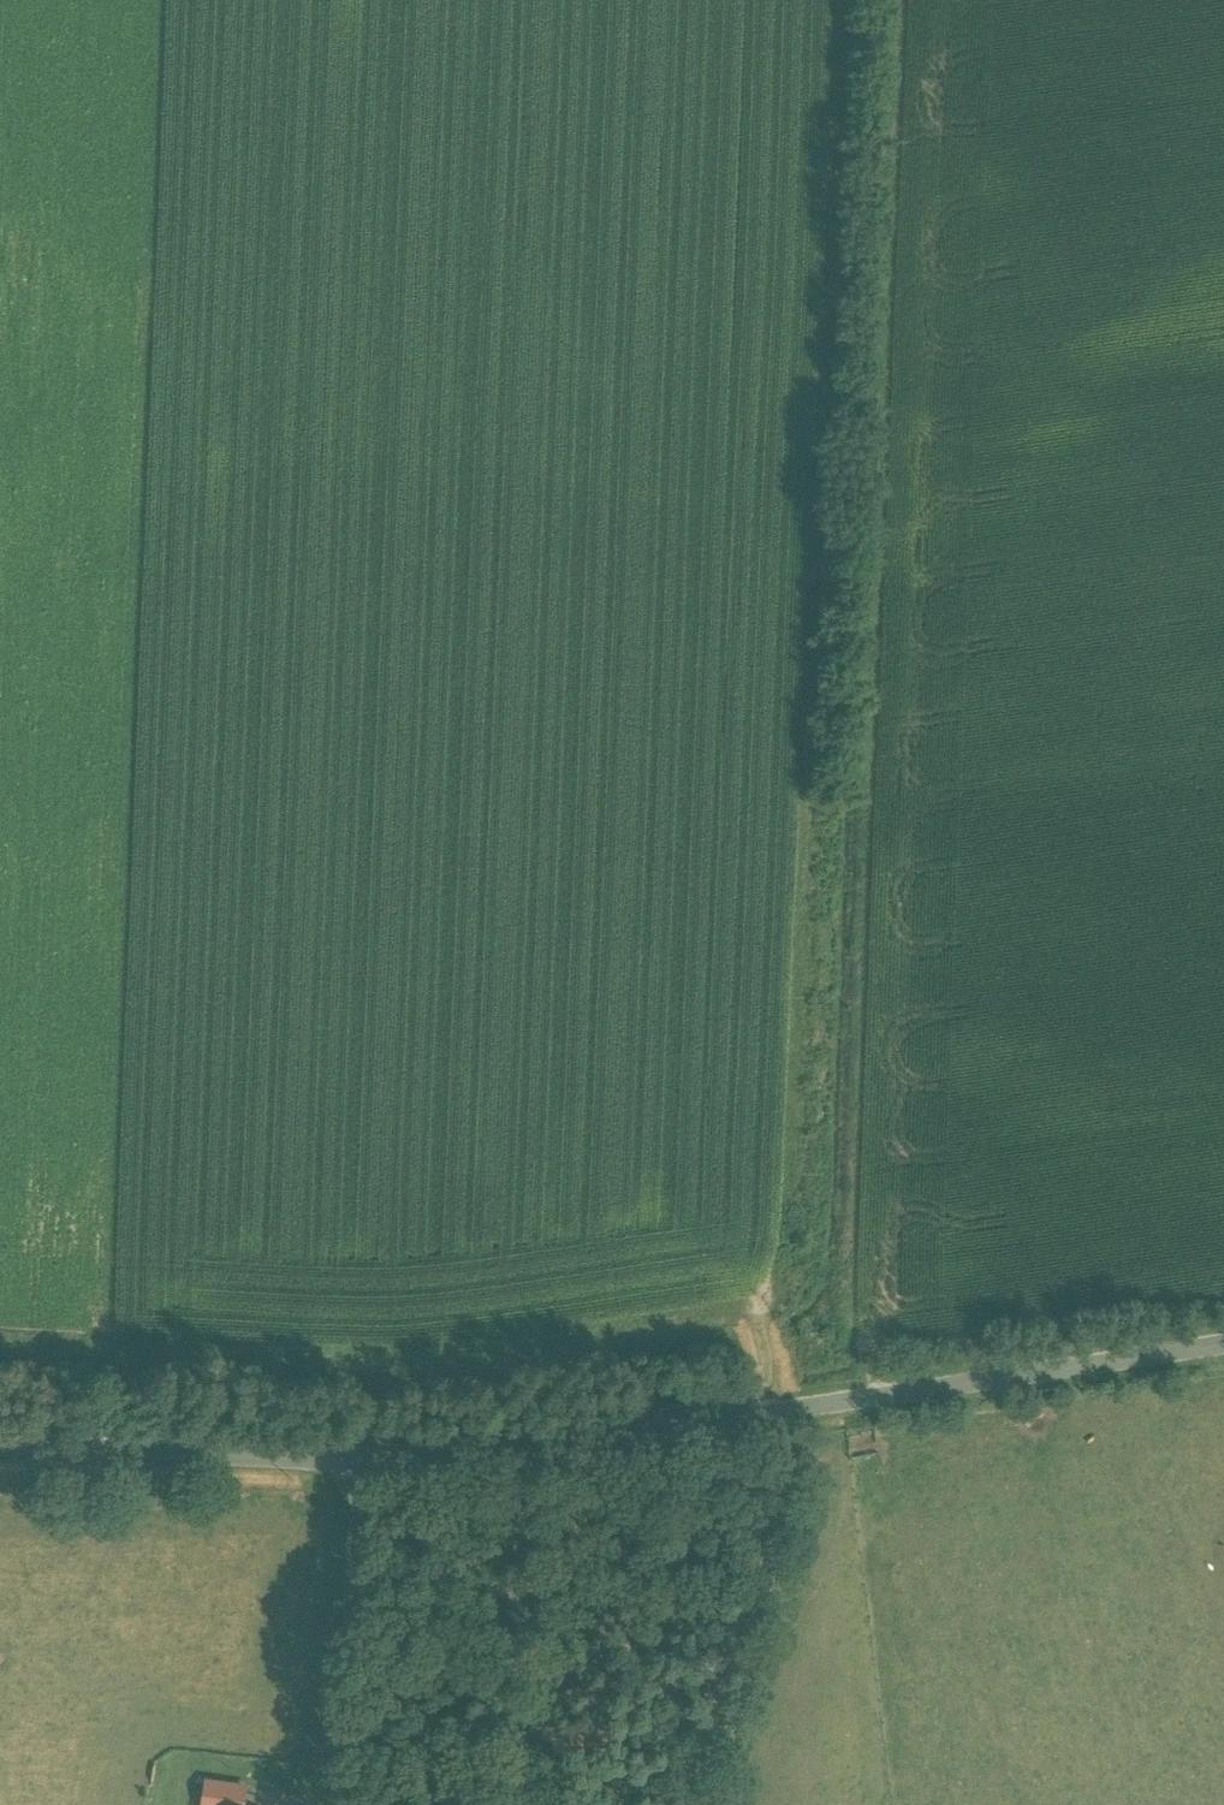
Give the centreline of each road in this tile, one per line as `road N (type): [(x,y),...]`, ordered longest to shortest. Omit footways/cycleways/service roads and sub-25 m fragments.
road 1 (unclassified): [(1223,1343),(453,1457),(356,1464),(0,1445)]

